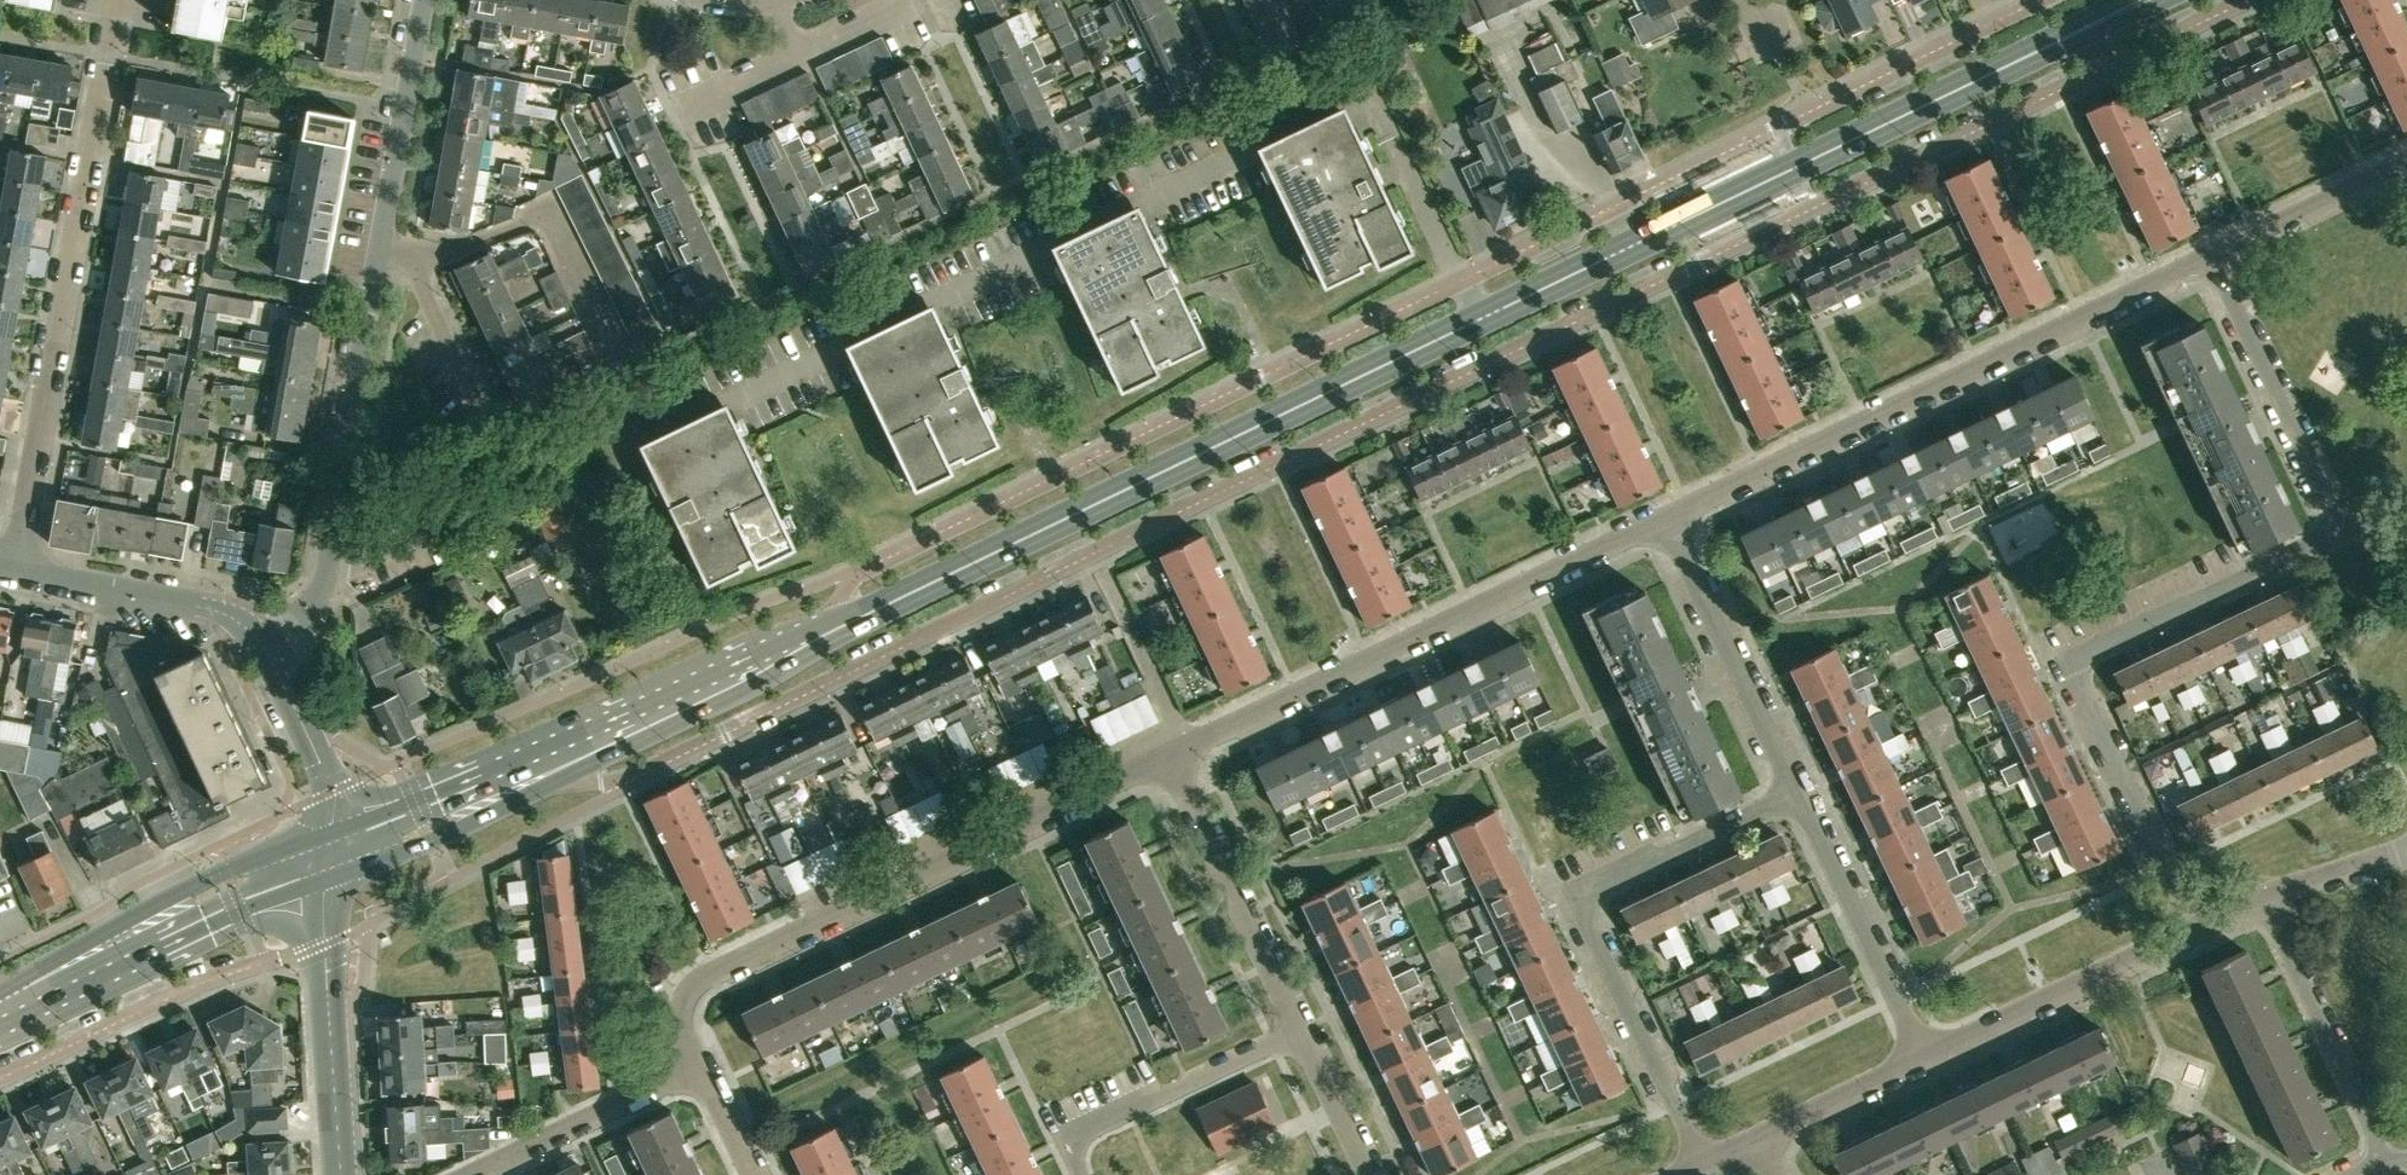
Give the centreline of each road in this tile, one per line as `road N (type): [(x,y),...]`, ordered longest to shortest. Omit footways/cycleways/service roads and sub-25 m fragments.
road 1 (residential): [(485,781),(639,785),(1095,553),(2238,0)]
road 2 (residential): [(1462,280),(853,573),(832,629)]
road 3 (primary): [(1480,319),(2139,0)]
road 4 (primary): [(832,629),(1480,319)]
road 5 (residential): [(2031,0),(1462,280)]
road 6 (residential): [(696,1069),(681,1011),(703,976),(1170,754)]
road 7 (residential): [(1665,518),(2210,255)]
road 8 (residential): [(2195,930),(2078,685),(2079,666),(2087,653),(2340,531)]
road 9 (residential): [(118,0),(16,572)]
road 10 (residential): [(1703,1164),(1585,919),(1583,901),(1593,887),(1798,792)]
road 11 (residential): [(1188,745),(1665,518)]
road 12 (unclassified): [(262,644),(305,609),(324,580),(376,253)]
road 13 (primary): [(485,781),(832,629)]
road 14 (residential): [(0,1082),(188,988),(324,947)]
road 15 (primary): [(21,1006),(330,852)]
road 16 (residential): [(1301,1032),(1170,754)]
road 17 (residential): [(2340,531),(2210,255)]
road 18 (residential): [(1798,792),(1665,518)]
road 19 (residential): [(1928,1058),(2195,930)]
road 20 (residential): [(1928,1058),(1798,792)]
road 21 (residential): [(2383,1163),(2262,897)]
road 22 (residential): [(1078,1174),(1081,1134),(1301,1032)]
road 23 (unclassified): [(262,644),(217,610),(16,572)]
road 24 (unclassified): [(376,253),(423,0)]
road 25 (residential): [(469,1174),(696,1069)]
road 26 (tertiary): [(342,1174),(324,947)]
road 27 (residential): [(493,426),(421,262),(376,253)]
road 28 (unclassified): [(330,852),(333,790),(262,644)]
road 29 (residential): [(2210,255),(2406,163)]
road 30 (residential): [(1756,1139),(1928,1058)]
road 31 (residential): [(1188,745),(1112,588)]
road 32 (primary): [(330,852),(485,781)]
road 33 (residential): [(1368,1174),(1301,1032)]
road 34 (residential): [(2262,897),(2406,850)]
road 35 (residential): [(668,111),(793,53)]
road 36 (residential): [(793,53),(909,0)]

